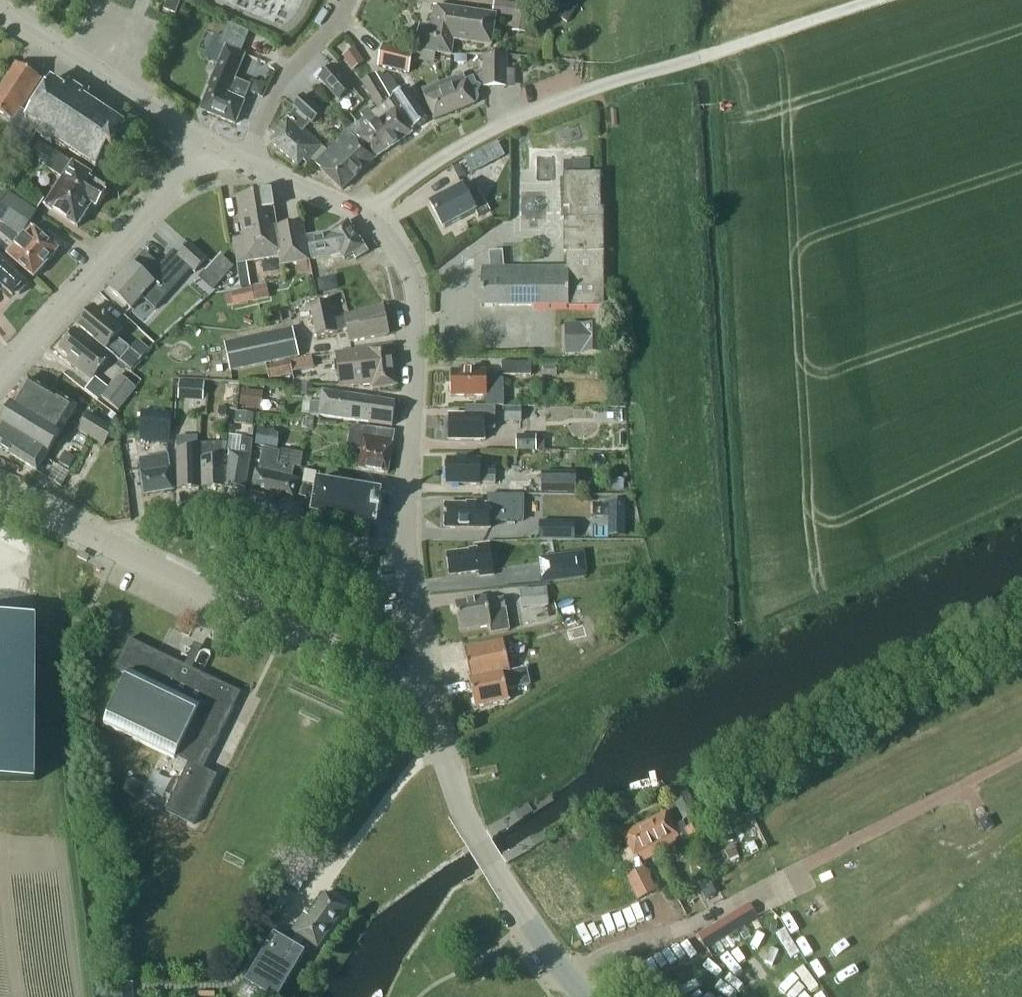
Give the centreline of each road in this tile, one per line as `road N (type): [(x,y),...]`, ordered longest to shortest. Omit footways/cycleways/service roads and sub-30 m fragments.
road 1 (residential): [(368,217),(402,256),(416,295),(408,549),(424,652),(402,690)]
road 2 (tertiary): [(402,690),(0,491)]
road 3 (residential): [(368,217),(422,170),(490,129),(586,89),(699,57)]
road 4 (tertiary): [(588,996),(478,840),(426,714),(402,690)]
road 5 (residential): [(0,377),(208,145)]
road 6 (residential): [(208,145),(0,9)]
road 7 (residential): [(240,162),(284,77),(348,0)]
road 8 (track): [(699,57),(871,0)]
road 9 (residential): [(240,162),(368,217)]

